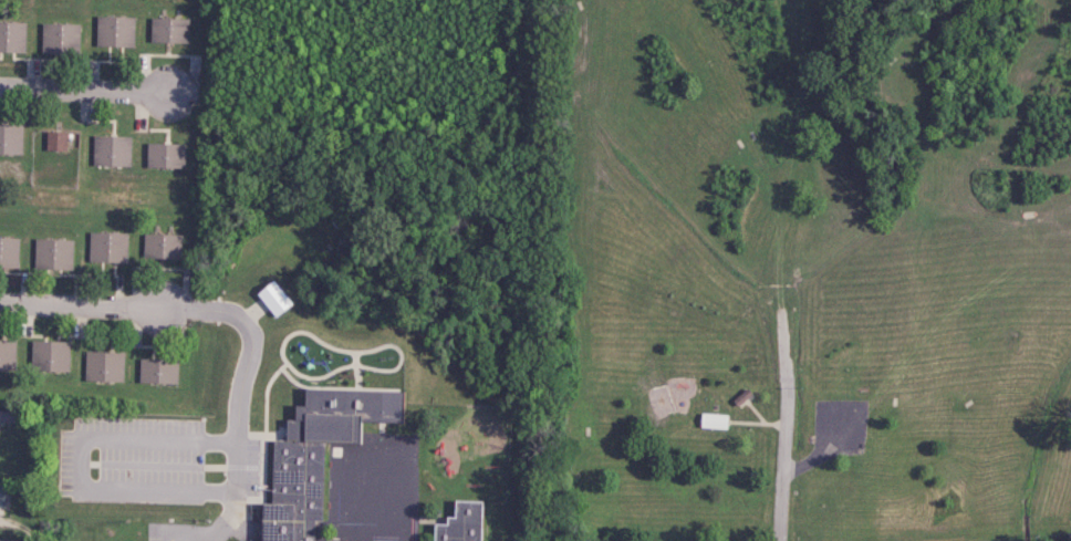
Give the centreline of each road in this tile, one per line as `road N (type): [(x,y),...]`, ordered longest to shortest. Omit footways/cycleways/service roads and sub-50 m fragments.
road 1 (residential): [(778,540),(787,417),(781,313)]
road 2 (residential): [(0,87),(166,92)]
road 3 (residential): [(0,301),(160,304)]

